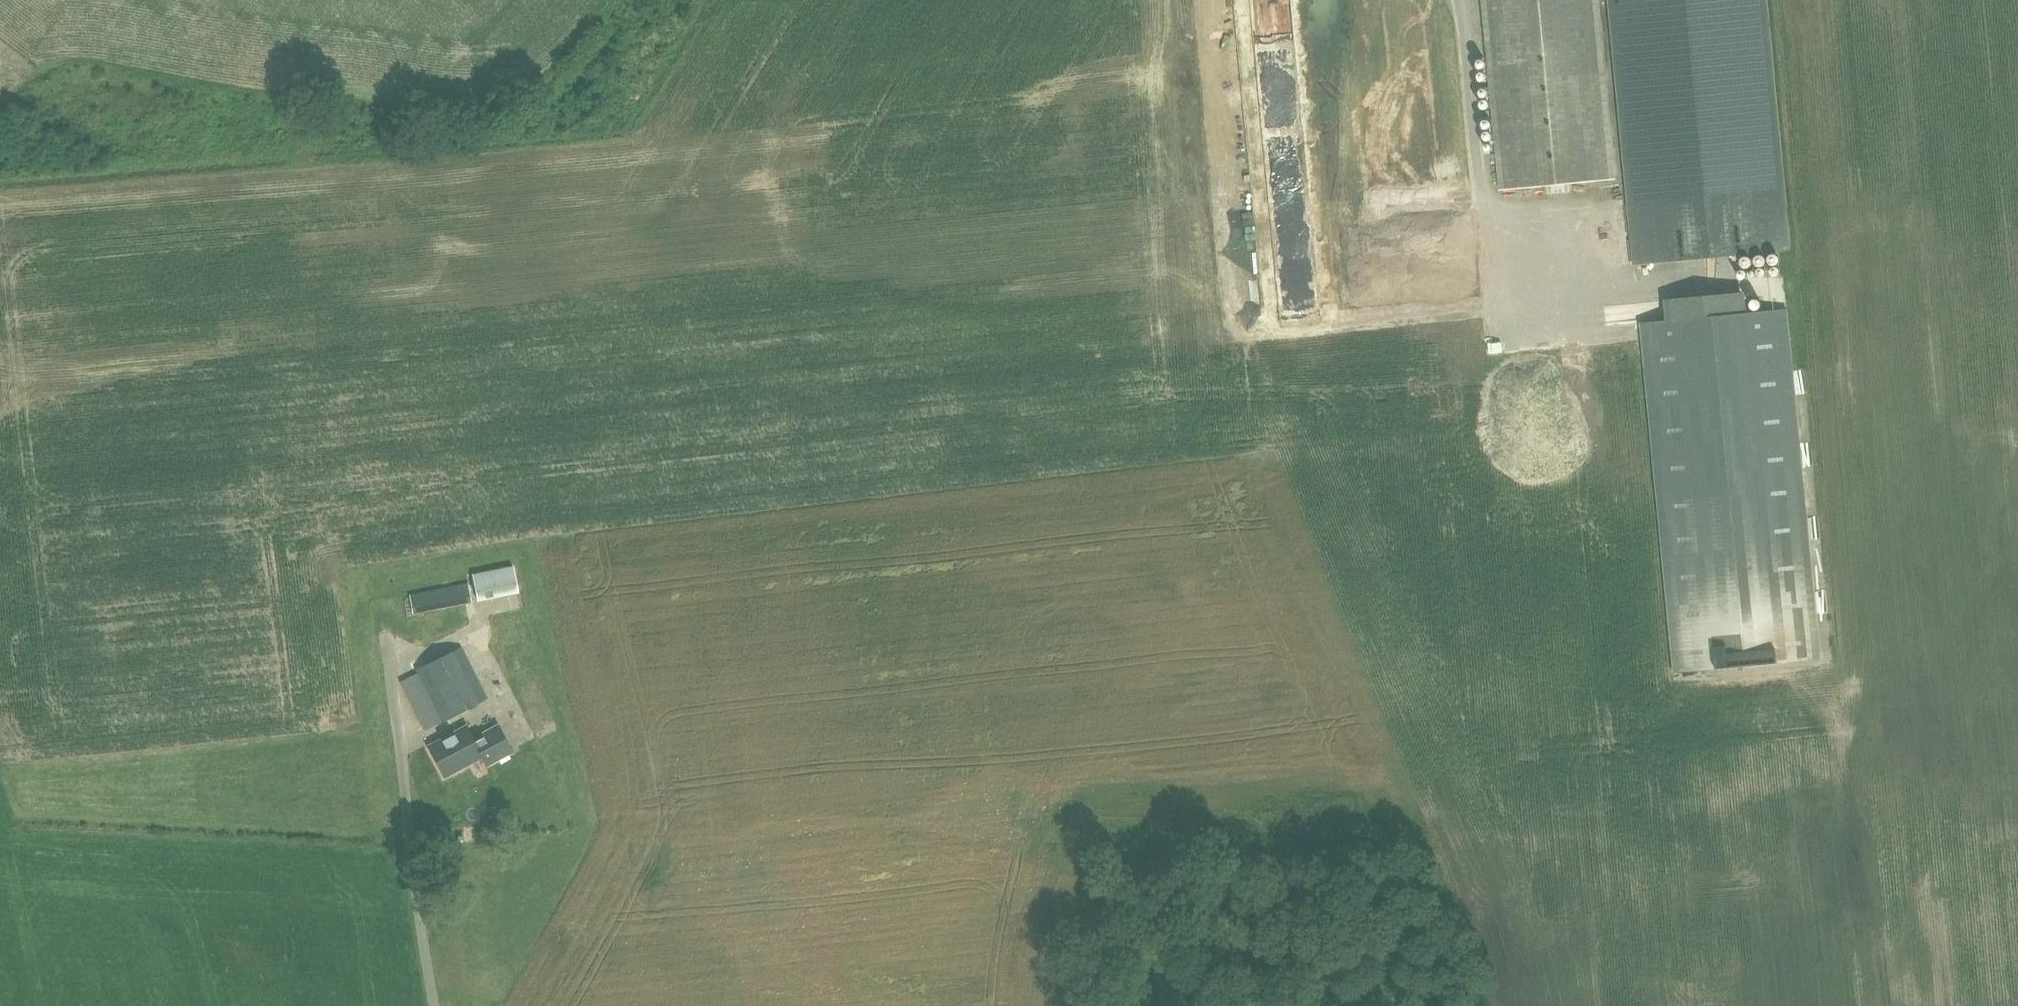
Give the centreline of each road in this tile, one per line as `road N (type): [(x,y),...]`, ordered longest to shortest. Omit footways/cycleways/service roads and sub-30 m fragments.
road 1 (unclassified): [(439,1005),(414,859)]

